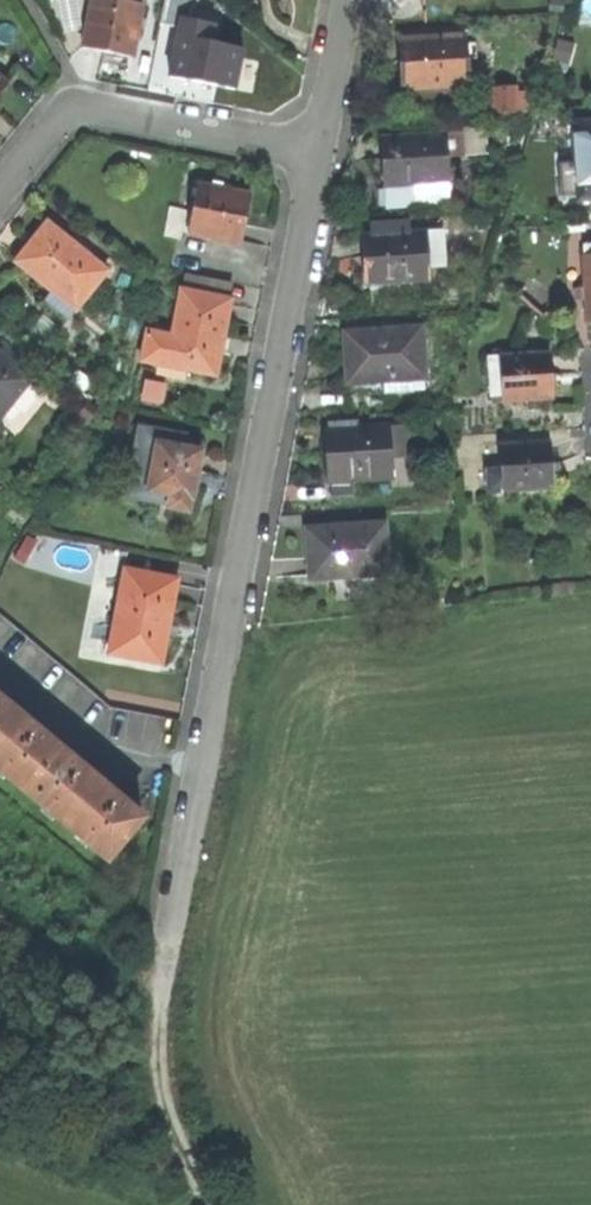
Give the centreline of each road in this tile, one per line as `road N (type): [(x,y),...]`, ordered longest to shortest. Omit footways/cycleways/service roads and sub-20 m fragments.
road 1 (residential): [(321,155),(172,922)]
road 2 (residential): [(321,155),(74,110),(0,193)]
road 3 (track): [(172,922),(161,1091),(172,1131),(212,1204)]
road 4 (residential): [(350,0),(321,155)]

